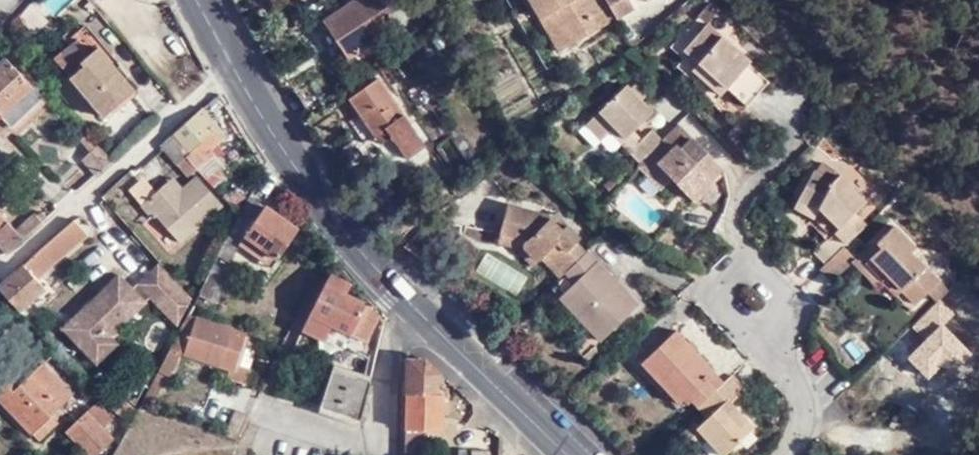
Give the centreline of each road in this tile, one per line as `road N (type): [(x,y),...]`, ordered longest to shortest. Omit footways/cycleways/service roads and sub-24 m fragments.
road 1 (residential): [(786,454),(807,429),(779,292),(745,262),(732,225),(737,196),(798,143),(781,105)]
road 2 (tertiary): [(200,0),(302,177),(403,299)]
road 3 (tertiary): [(403,299),(565,454)]
road 4 (residential): [(403,299),(373,450)]

